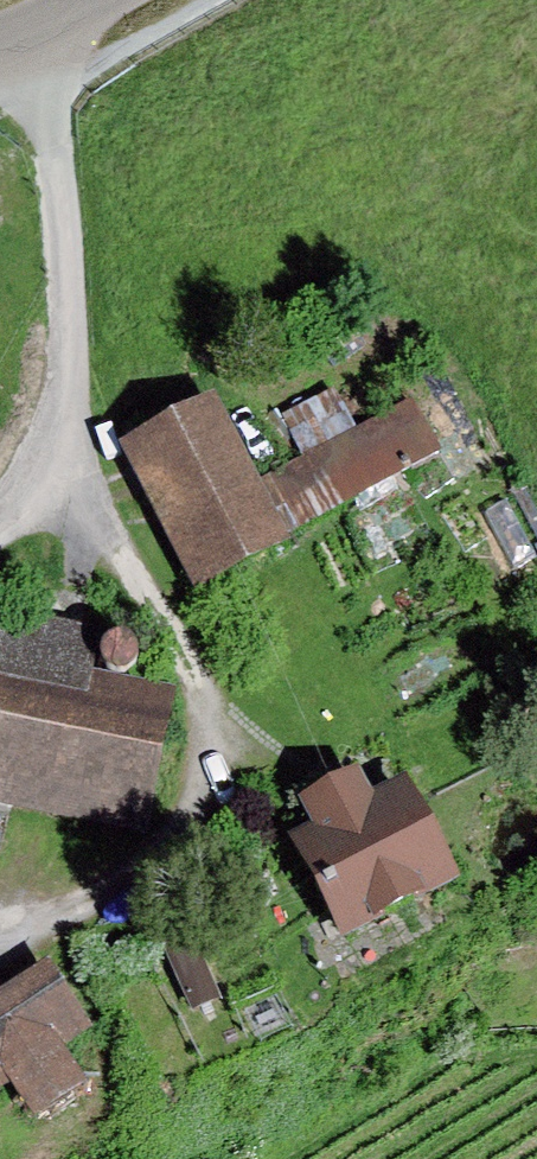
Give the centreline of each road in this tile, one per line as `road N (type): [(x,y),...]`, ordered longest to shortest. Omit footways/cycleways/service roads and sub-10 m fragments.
road 1 (track): [(80,445),(79,485),(178,631),(210,756),(170,850),(122,888),(0,934)]
road 2 (track): [(18,50),(62,166),(80,445),(0,531)]
road 3 (tertiary): [(0,56),(111,0)]

